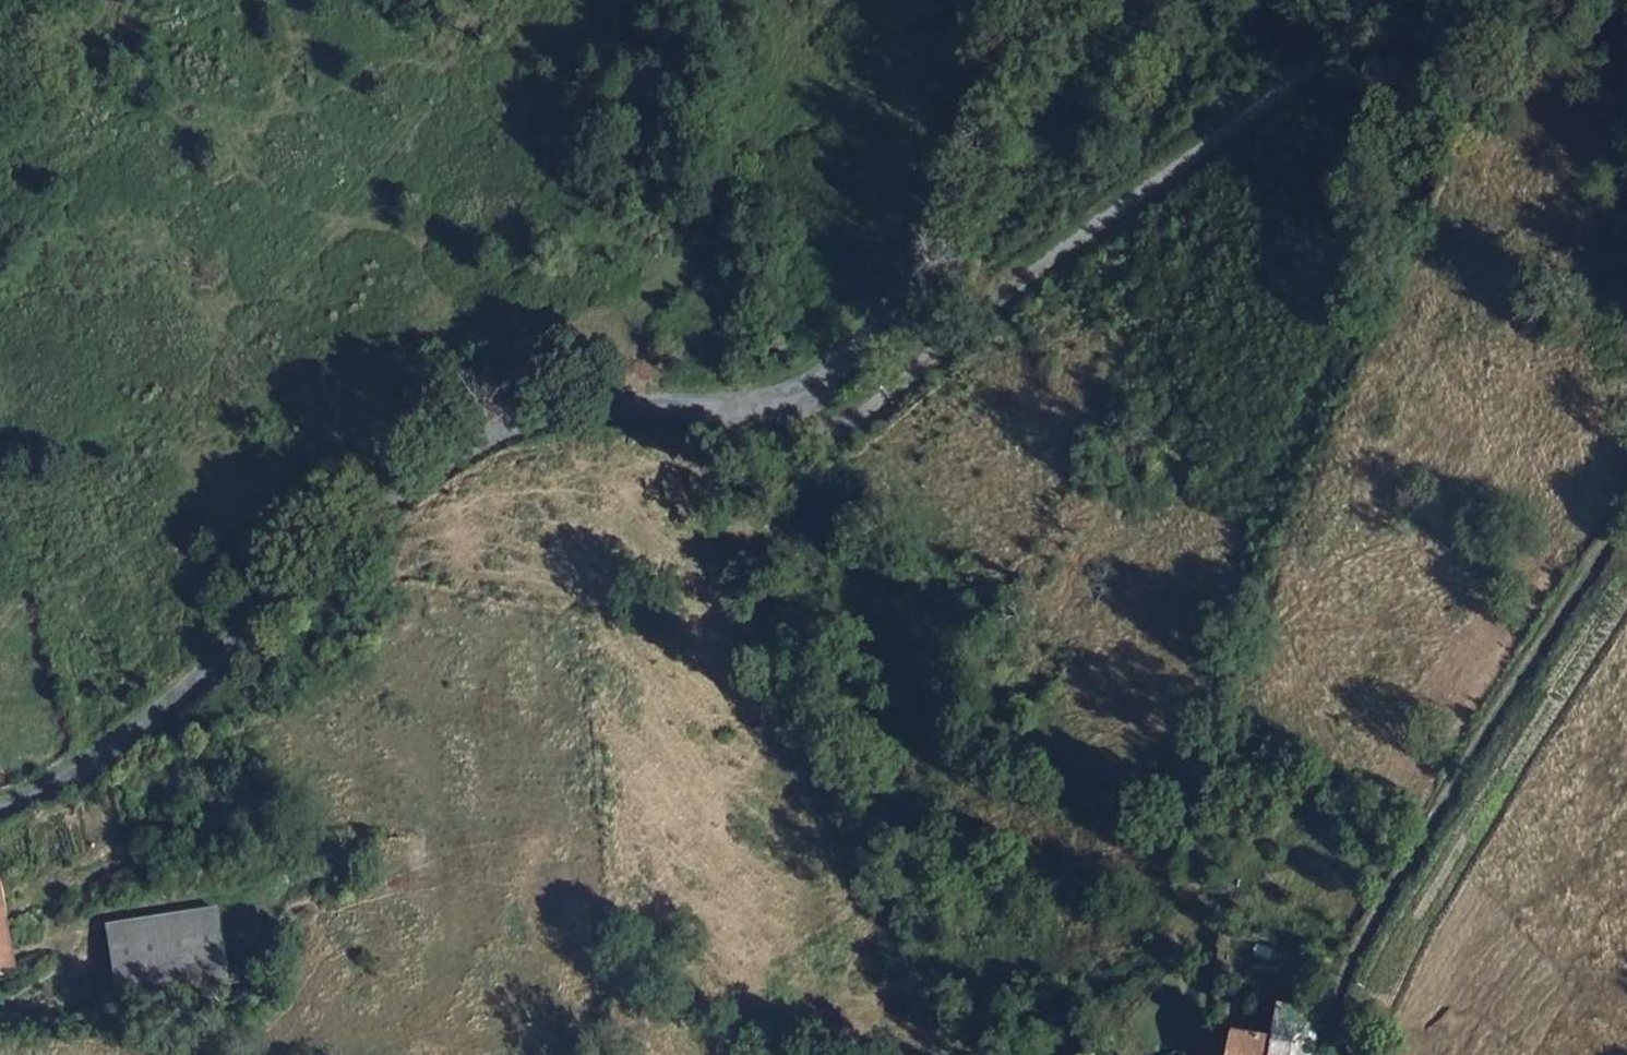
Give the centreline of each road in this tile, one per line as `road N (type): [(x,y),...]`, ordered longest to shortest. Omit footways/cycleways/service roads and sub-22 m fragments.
road 1 (unclassified): [(0,805),(123,743),(392,498),(482,439),(553,415),(631,403),(732,405),(782,396),(840,369),(900,291),(1060,0)]

